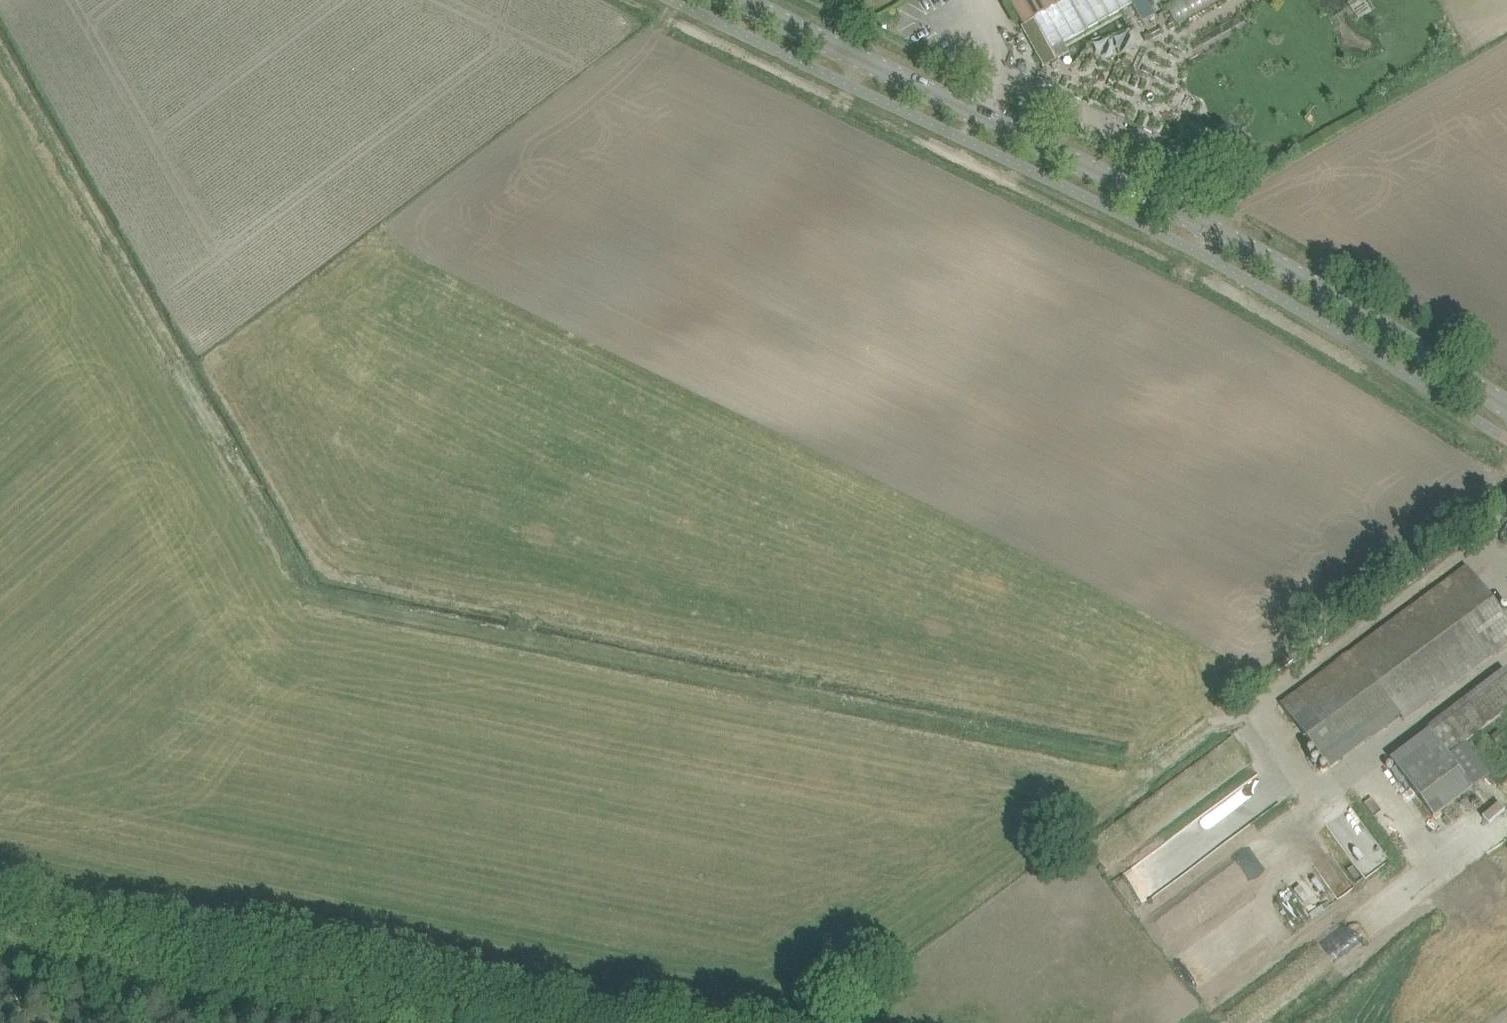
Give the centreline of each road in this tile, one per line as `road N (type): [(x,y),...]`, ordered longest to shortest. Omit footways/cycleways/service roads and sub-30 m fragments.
road 1 (tertiary): [(1506,405),(1211,228),(739,0)]

